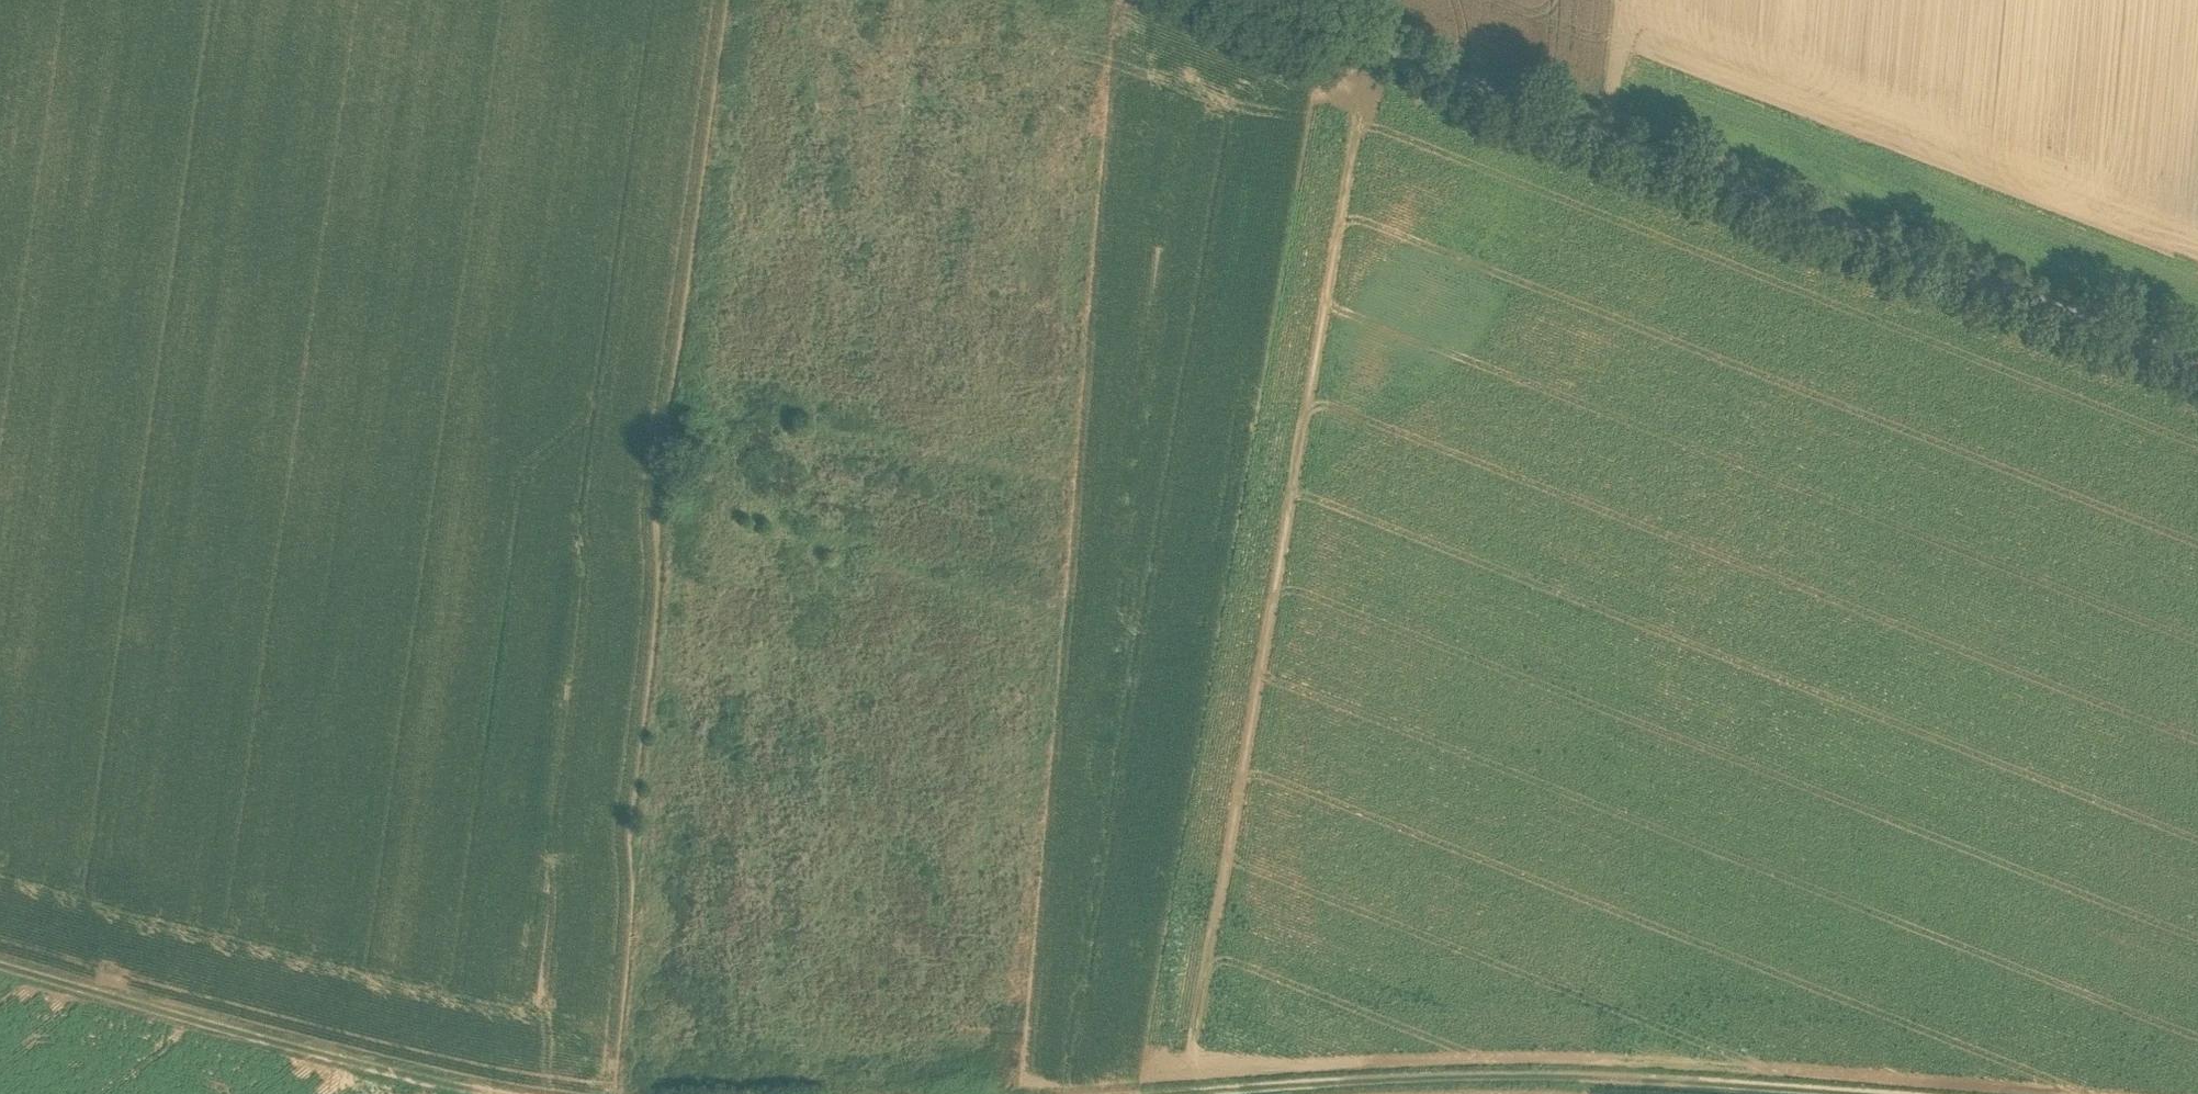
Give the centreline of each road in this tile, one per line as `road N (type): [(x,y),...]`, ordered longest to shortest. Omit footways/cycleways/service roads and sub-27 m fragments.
road 1 (tertiary): [(2197,364),(1258,0)]
road 2 (track): [(1084,1093),(1467,1075),(1823,1093)]
road 3 (track): [(0,972),(448,1093)]

